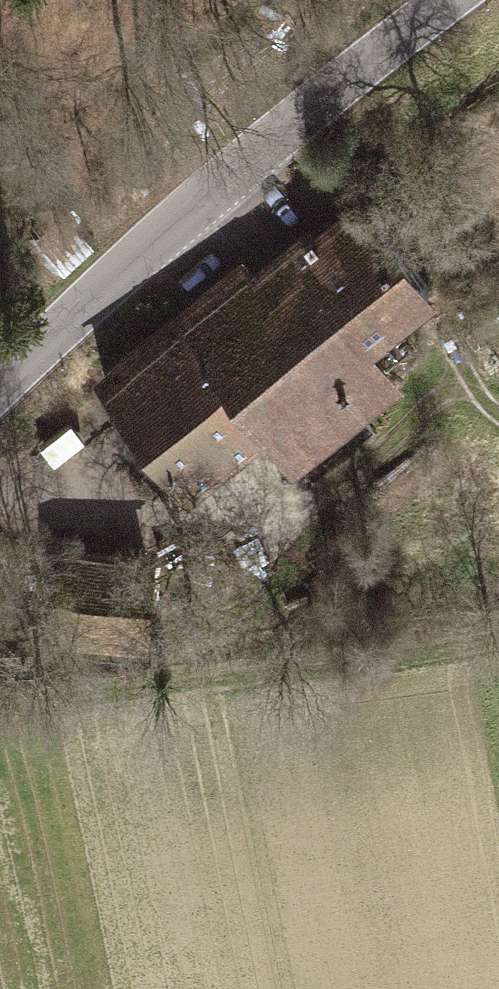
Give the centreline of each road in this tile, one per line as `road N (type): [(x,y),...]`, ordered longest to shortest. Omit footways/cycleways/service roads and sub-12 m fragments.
road 1 (tertiary): [(0,389),(81,309),(447,0)]
road 2 (track): [(0,498),(110,516),(278,525),(455,398),(498,414)]
road 3 (track): [(498,640),(302,677),(57,700)]

